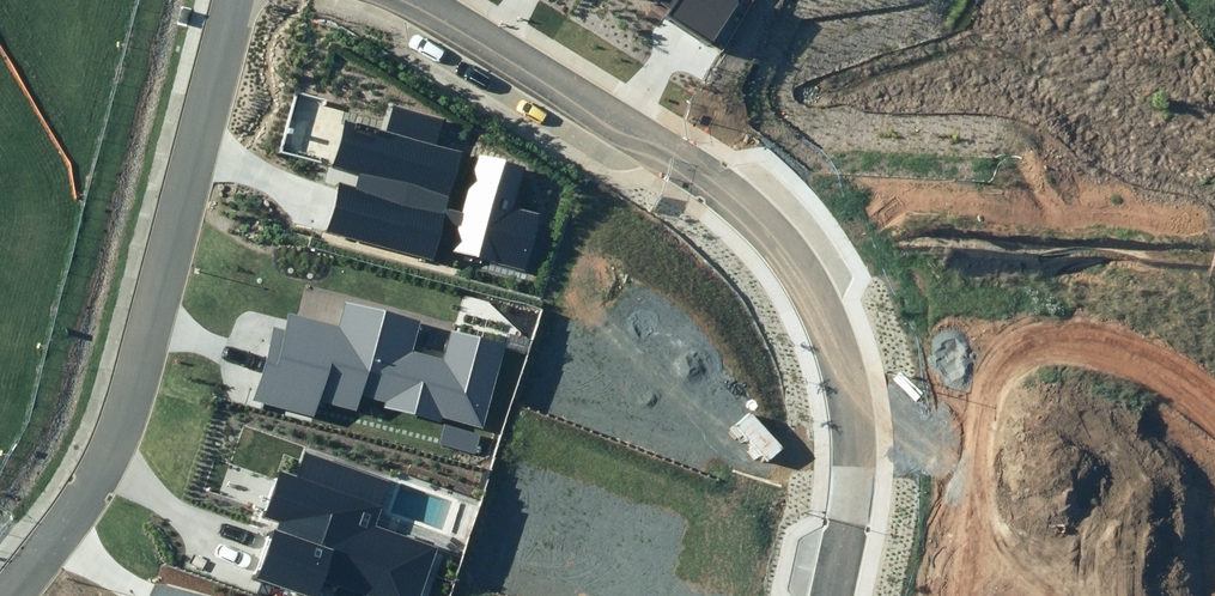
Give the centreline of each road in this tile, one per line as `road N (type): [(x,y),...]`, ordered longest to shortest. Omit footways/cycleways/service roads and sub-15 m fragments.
road 1 (residential): [(237,0),(135,399),(76,514),(10,595)]
road 2 (residential): [(750,212),(668,131),(332,0)]
road 3 (unknown): [(808,595),(831,476),(804,298),(750,212)]

